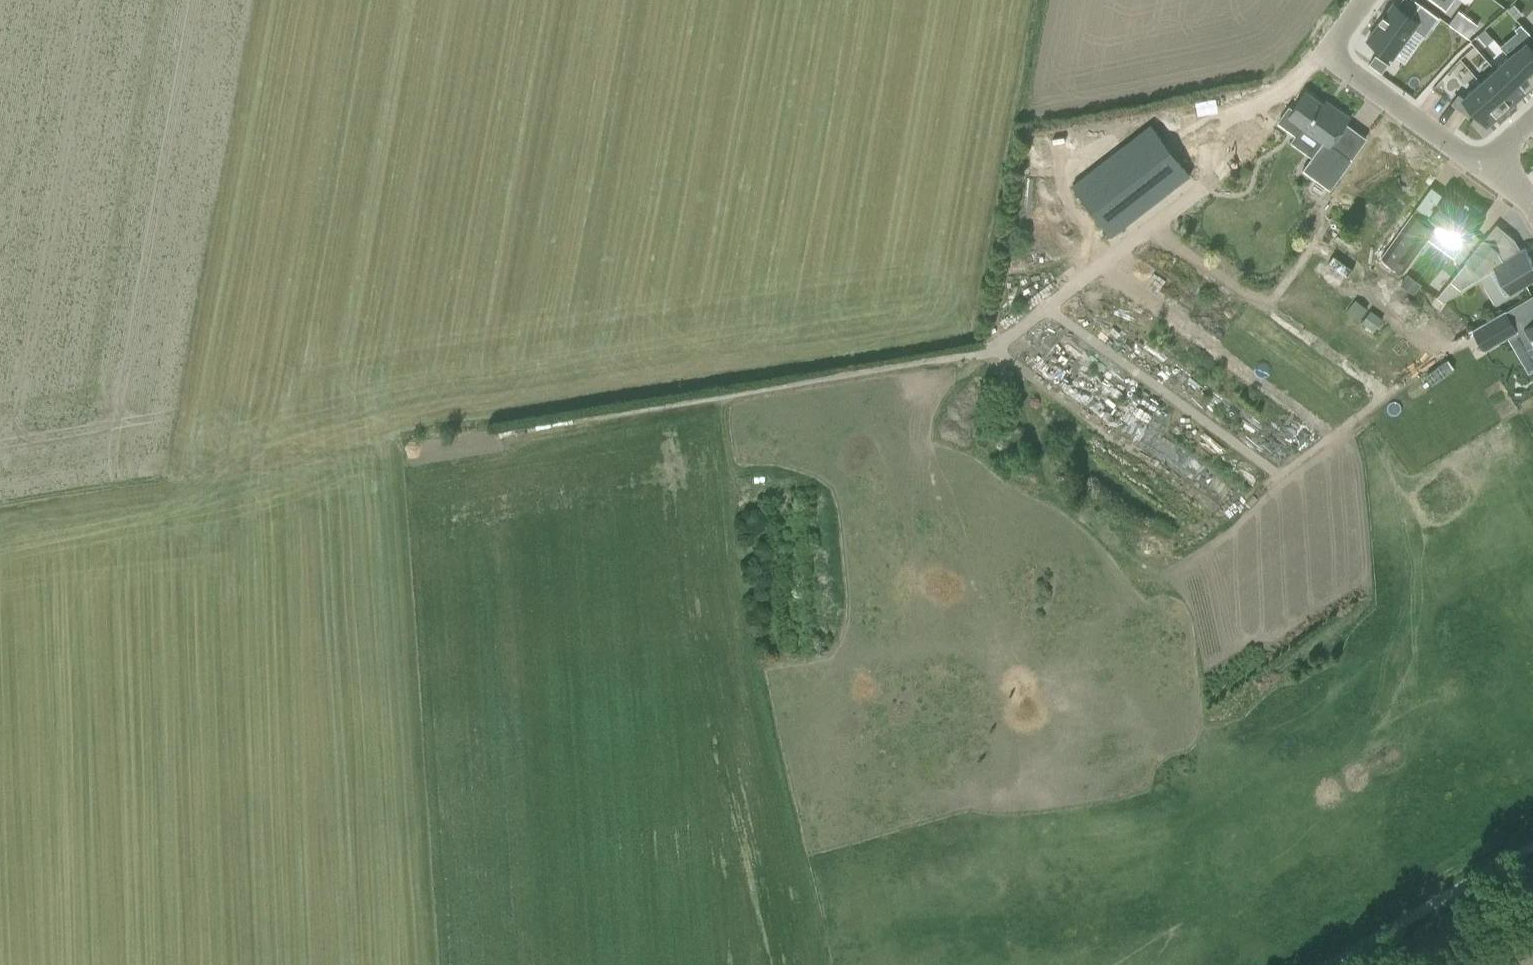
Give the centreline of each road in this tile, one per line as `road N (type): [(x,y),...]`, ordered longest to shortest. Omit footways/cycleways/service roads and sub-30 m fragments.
road 1 (residential): [(1364,0),(1339,34),(1352,79),(1488,168)]
road 2 (tertiary): [(1398,964),(1532,886)]

